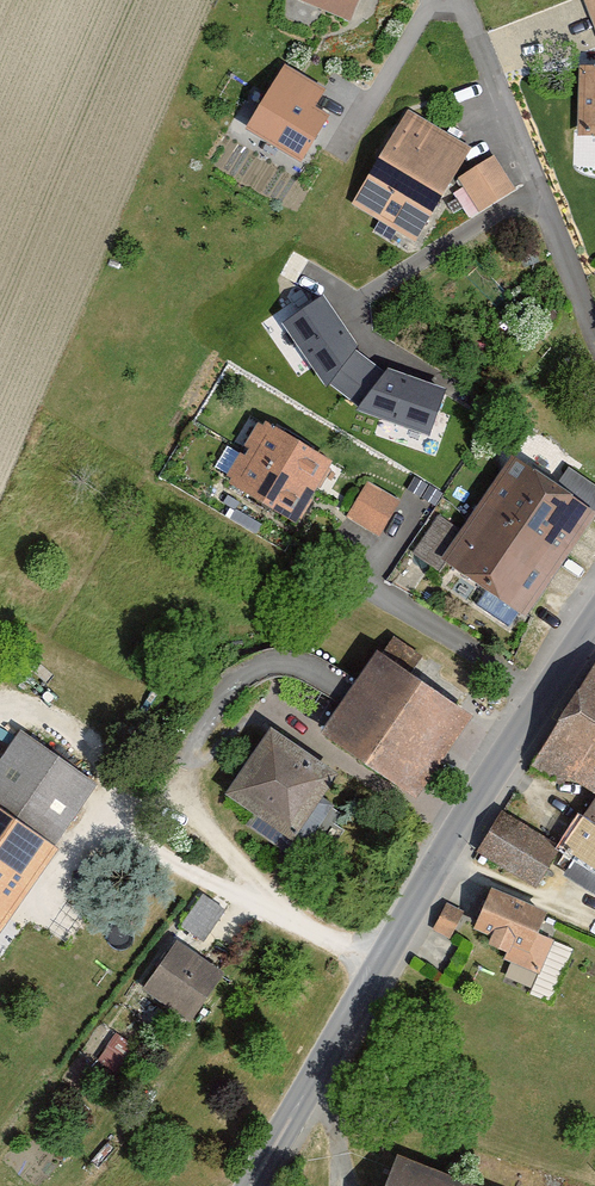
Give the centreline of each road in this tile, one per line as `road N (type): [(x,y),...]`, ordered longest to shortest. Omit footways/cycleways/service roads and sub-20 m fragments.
road 1 (tertiary): [(587,626),(460,817),(250,1185)]
road 2 (residential): [(453,0),(594,335)]

